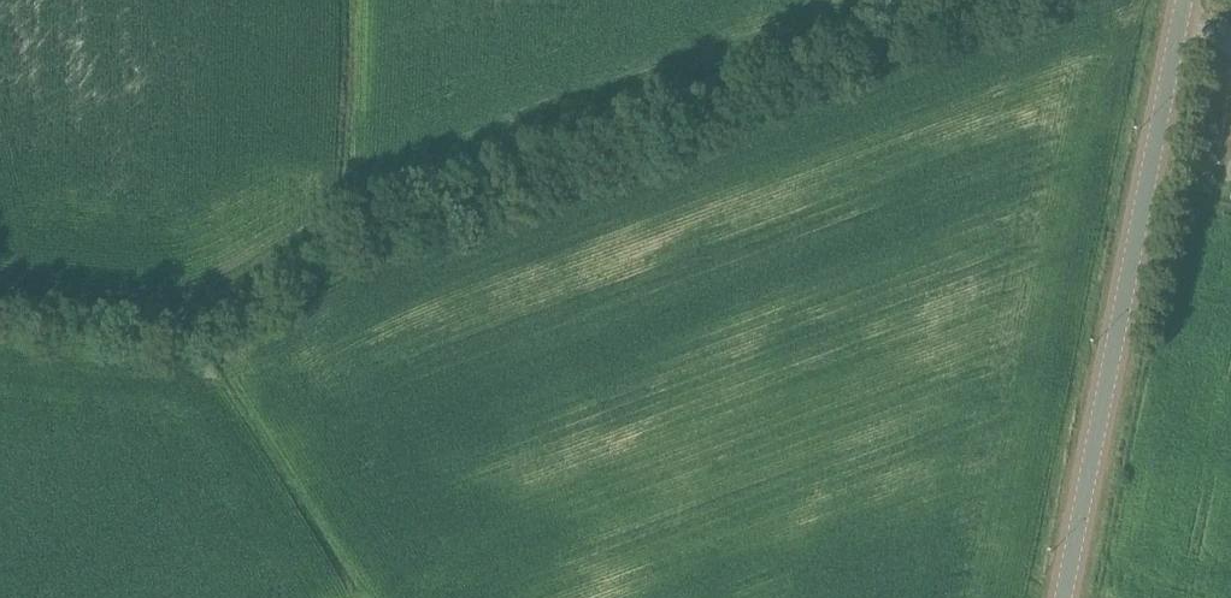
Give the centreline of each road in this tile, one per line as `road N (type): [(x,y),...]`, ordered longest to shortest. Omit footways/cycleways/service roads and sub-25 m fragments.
road 1 (track): [(0,292),(181,305),(337,229),(975,0)]
road 2 (secondary): [(1063,597),(1185,0)]

